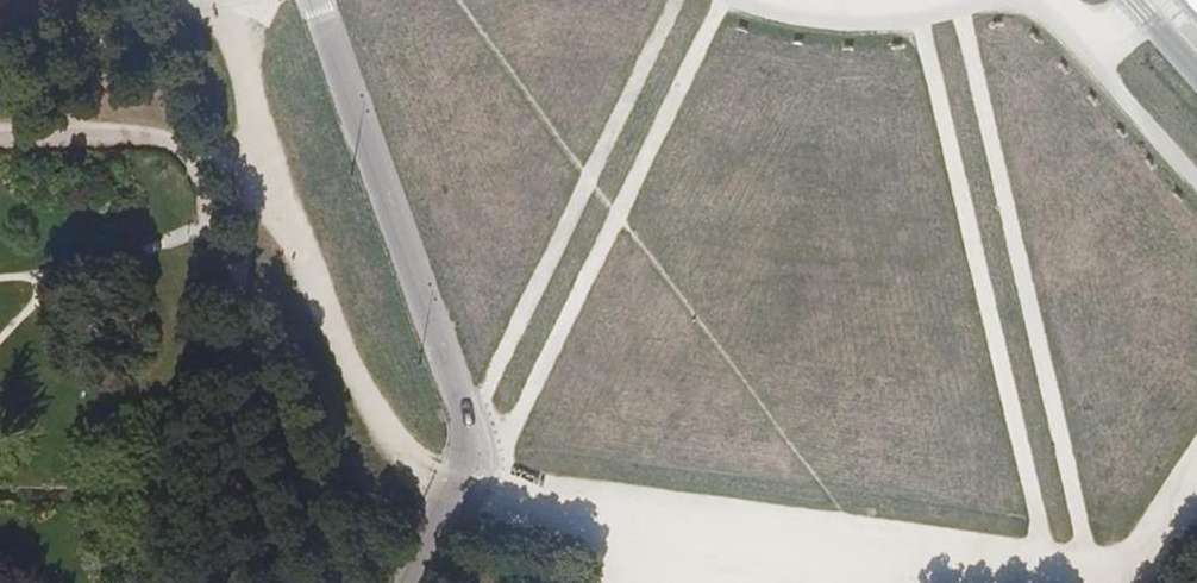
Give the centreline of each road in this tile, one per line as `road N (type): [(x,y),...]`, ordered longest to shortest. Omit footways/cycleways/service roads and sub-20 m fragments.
road 1 (track): [(681,582),(607,539),(543,518)]

